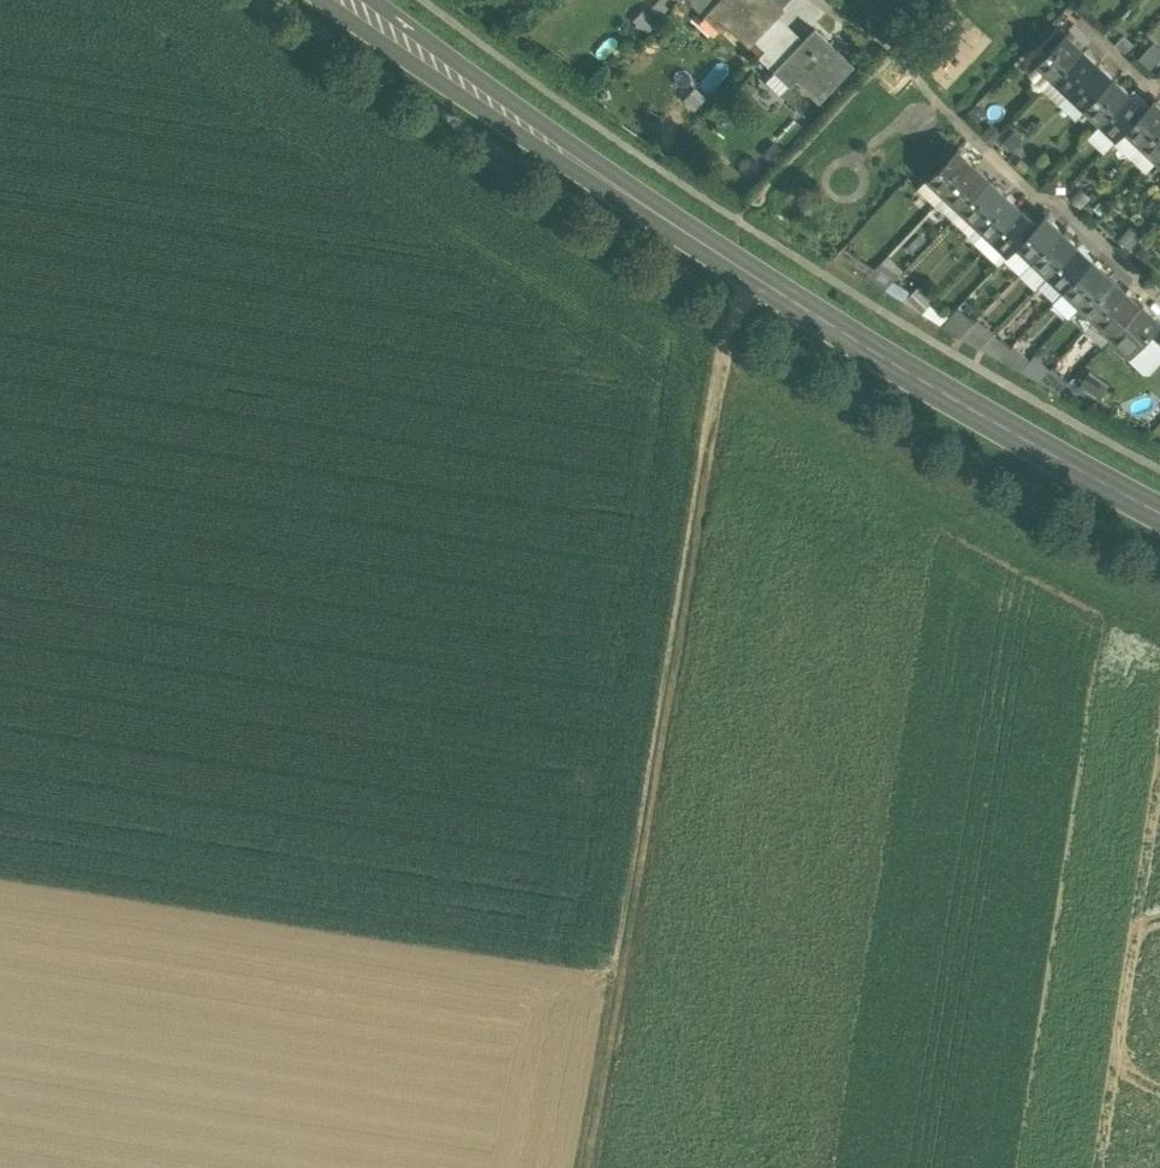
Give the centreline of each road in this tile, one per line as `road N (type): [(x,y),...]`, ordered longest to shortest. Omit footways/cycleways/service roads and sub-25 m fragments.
road 1 (secondary): [(351,0),(828,327),(1159,514)]
road 2 (track): [(755,278),(737,312),(589,1167)]

